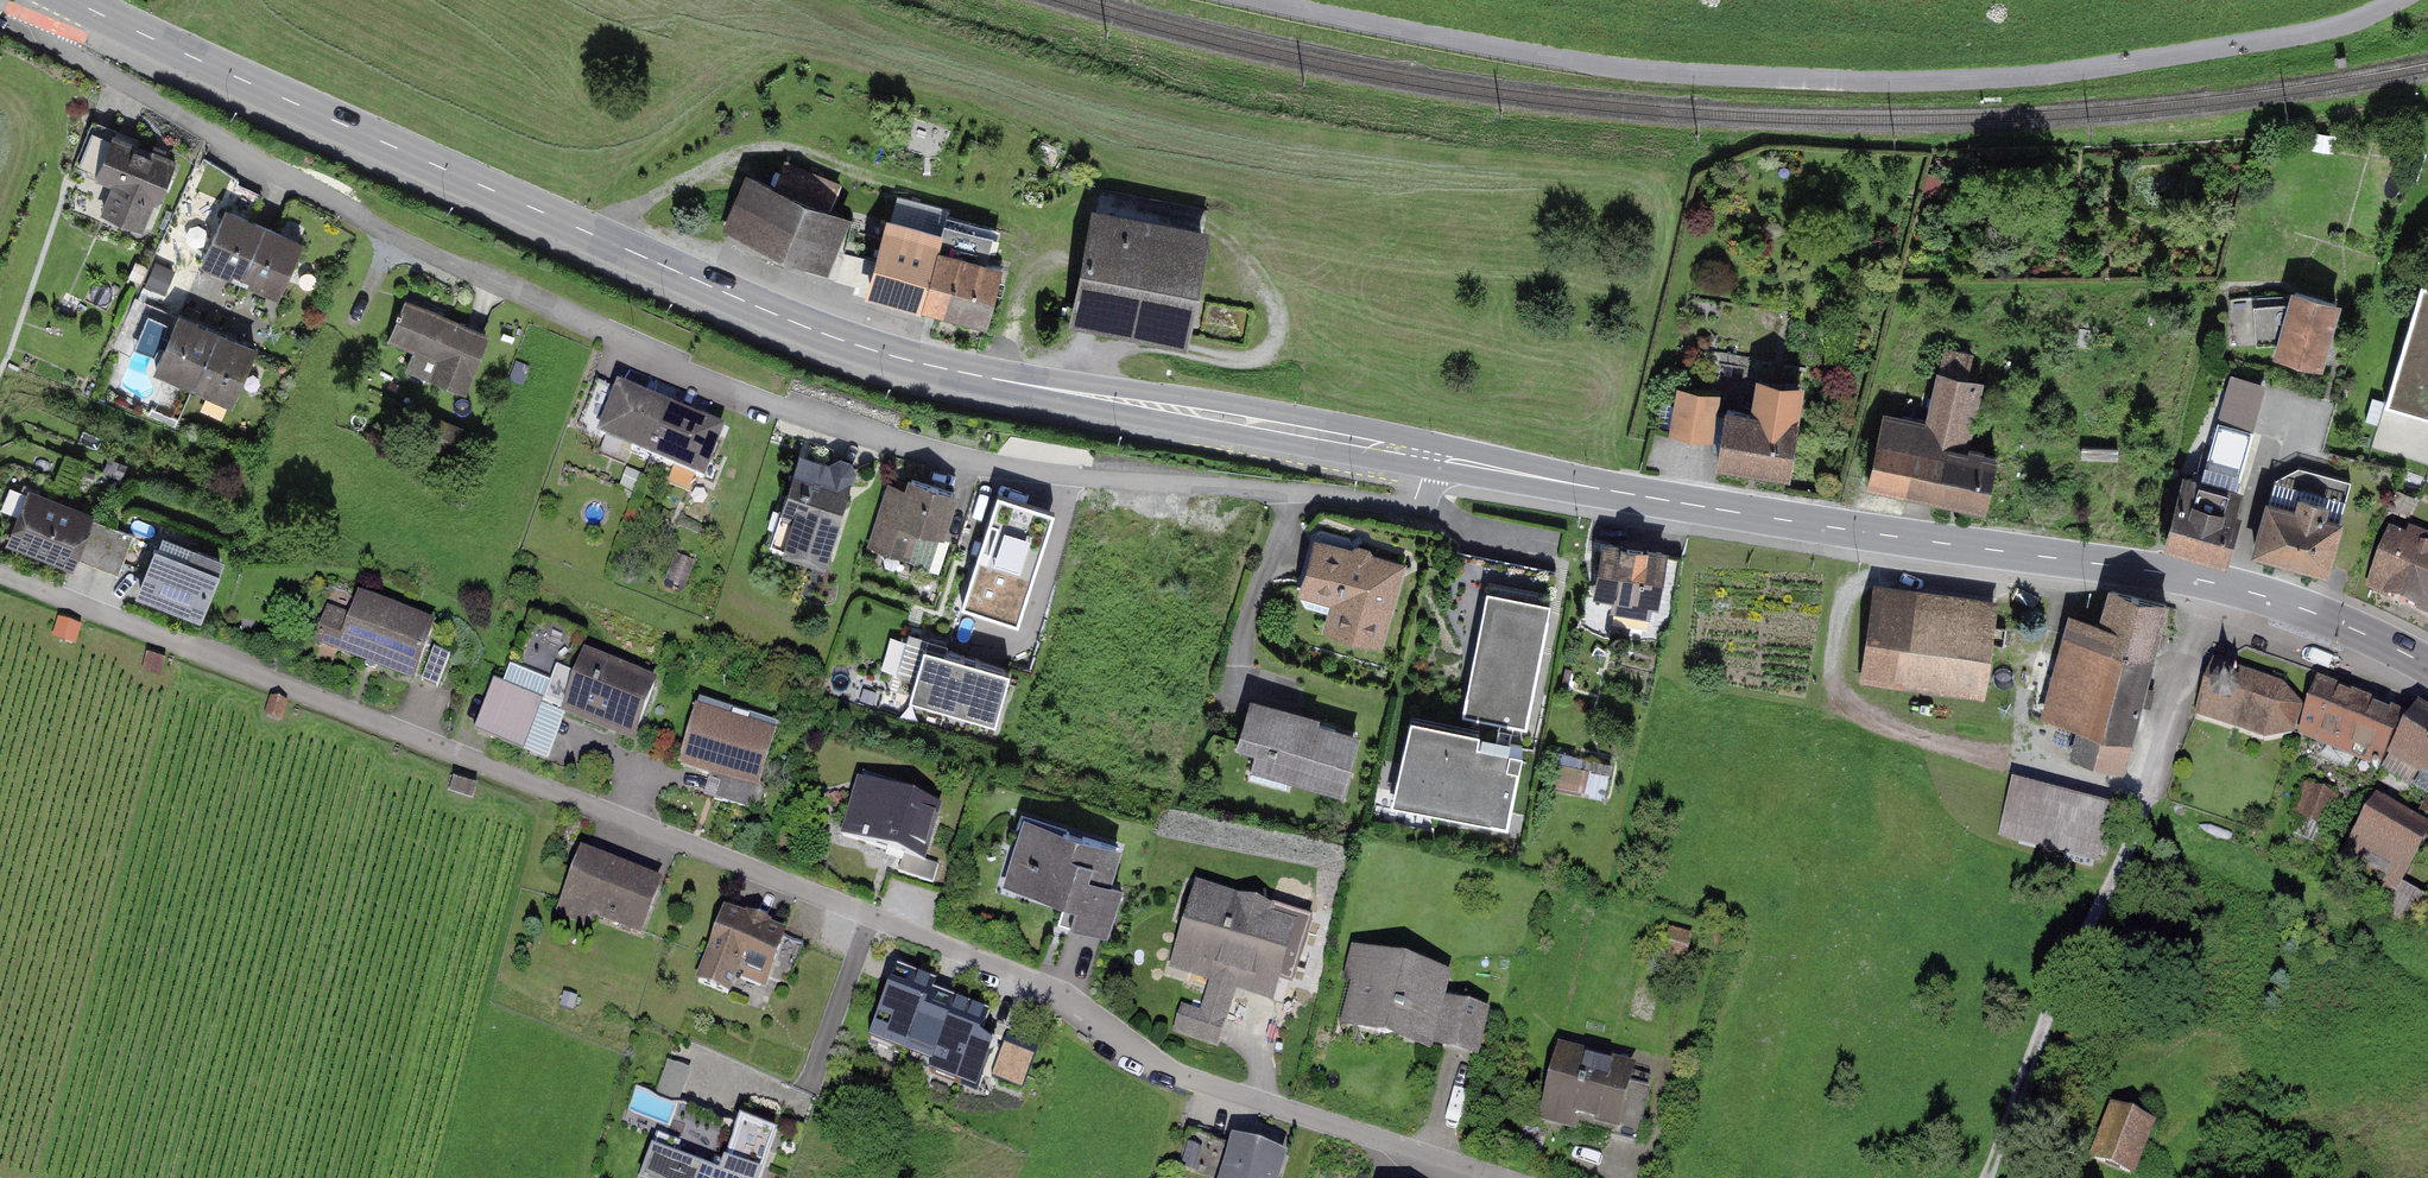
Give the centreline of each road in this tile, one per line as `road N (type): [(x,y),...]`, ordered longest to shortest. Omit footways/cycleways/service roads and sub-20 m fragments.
road 1 (residential): [(1496,1177),(1144,1062),(1079,1010),(996,970),(0,578)]
road 2 (residential): [(70,0),(55,29),(70,54),(447,262),(778,408),(977,465),(1408,506),(1428,457)]
road 3 (primary): [(72,0),(868,350),(1428,457)]
road 4 (primary): [(1428,457),(1817,526),(2169,574),(2289,604),(2427,667)]
road 5 (track): [(2133,834),(2062,980),(1987,1177)]

